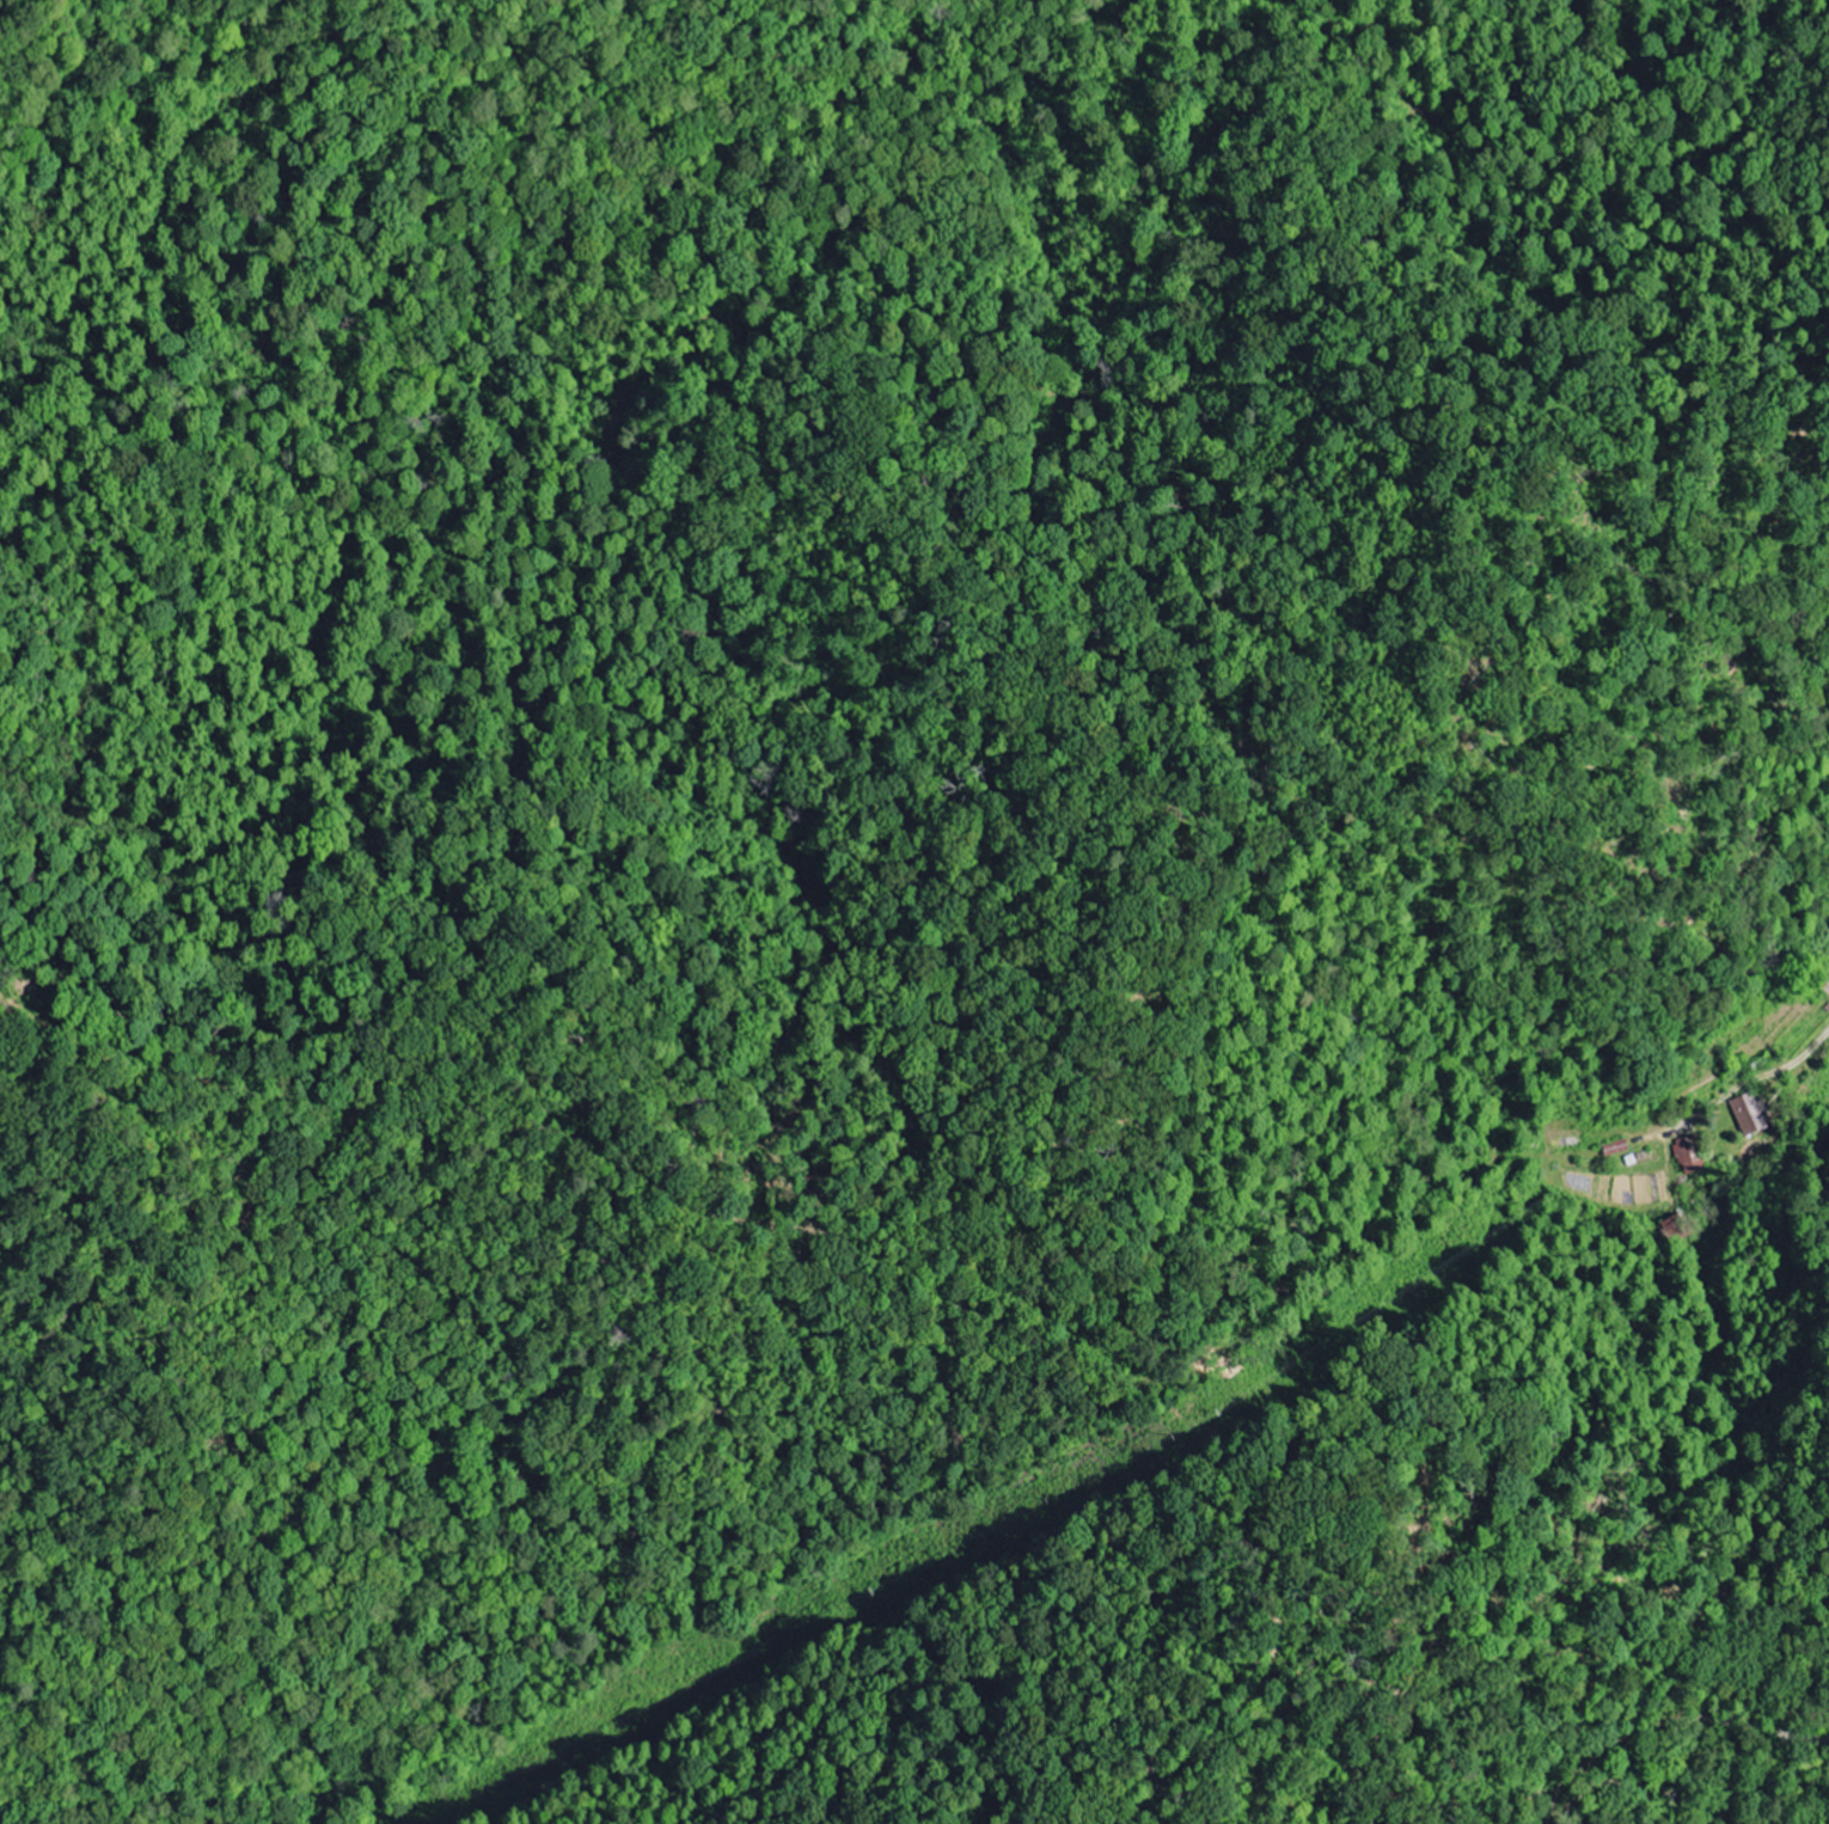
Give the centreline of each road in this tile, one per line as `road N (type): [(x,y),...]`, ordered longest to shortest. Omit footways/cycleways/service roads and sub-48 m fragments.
road 1 (residential): [(1647,1823),(1638,1797),(1644,1777),(1705,1776),(1752,1736),(1828,1736)]

